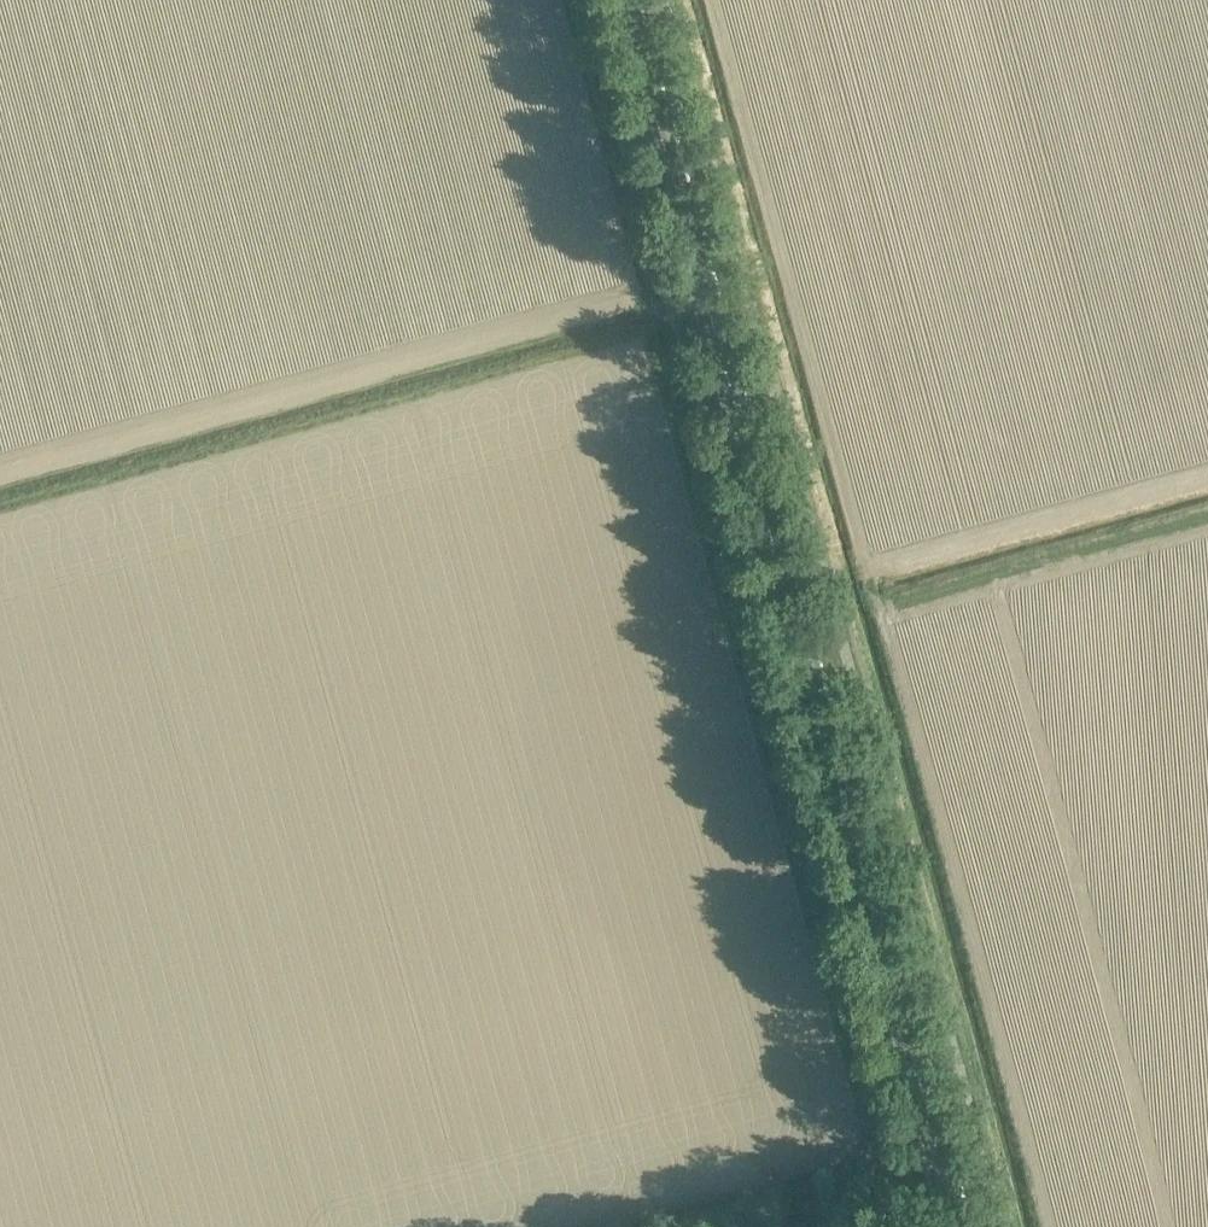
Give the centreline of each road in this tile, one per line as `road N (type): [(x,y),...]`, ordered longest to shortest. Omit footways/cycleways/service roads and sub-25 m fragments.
road 1 (secondary): [(954,1226),(623,0)]

